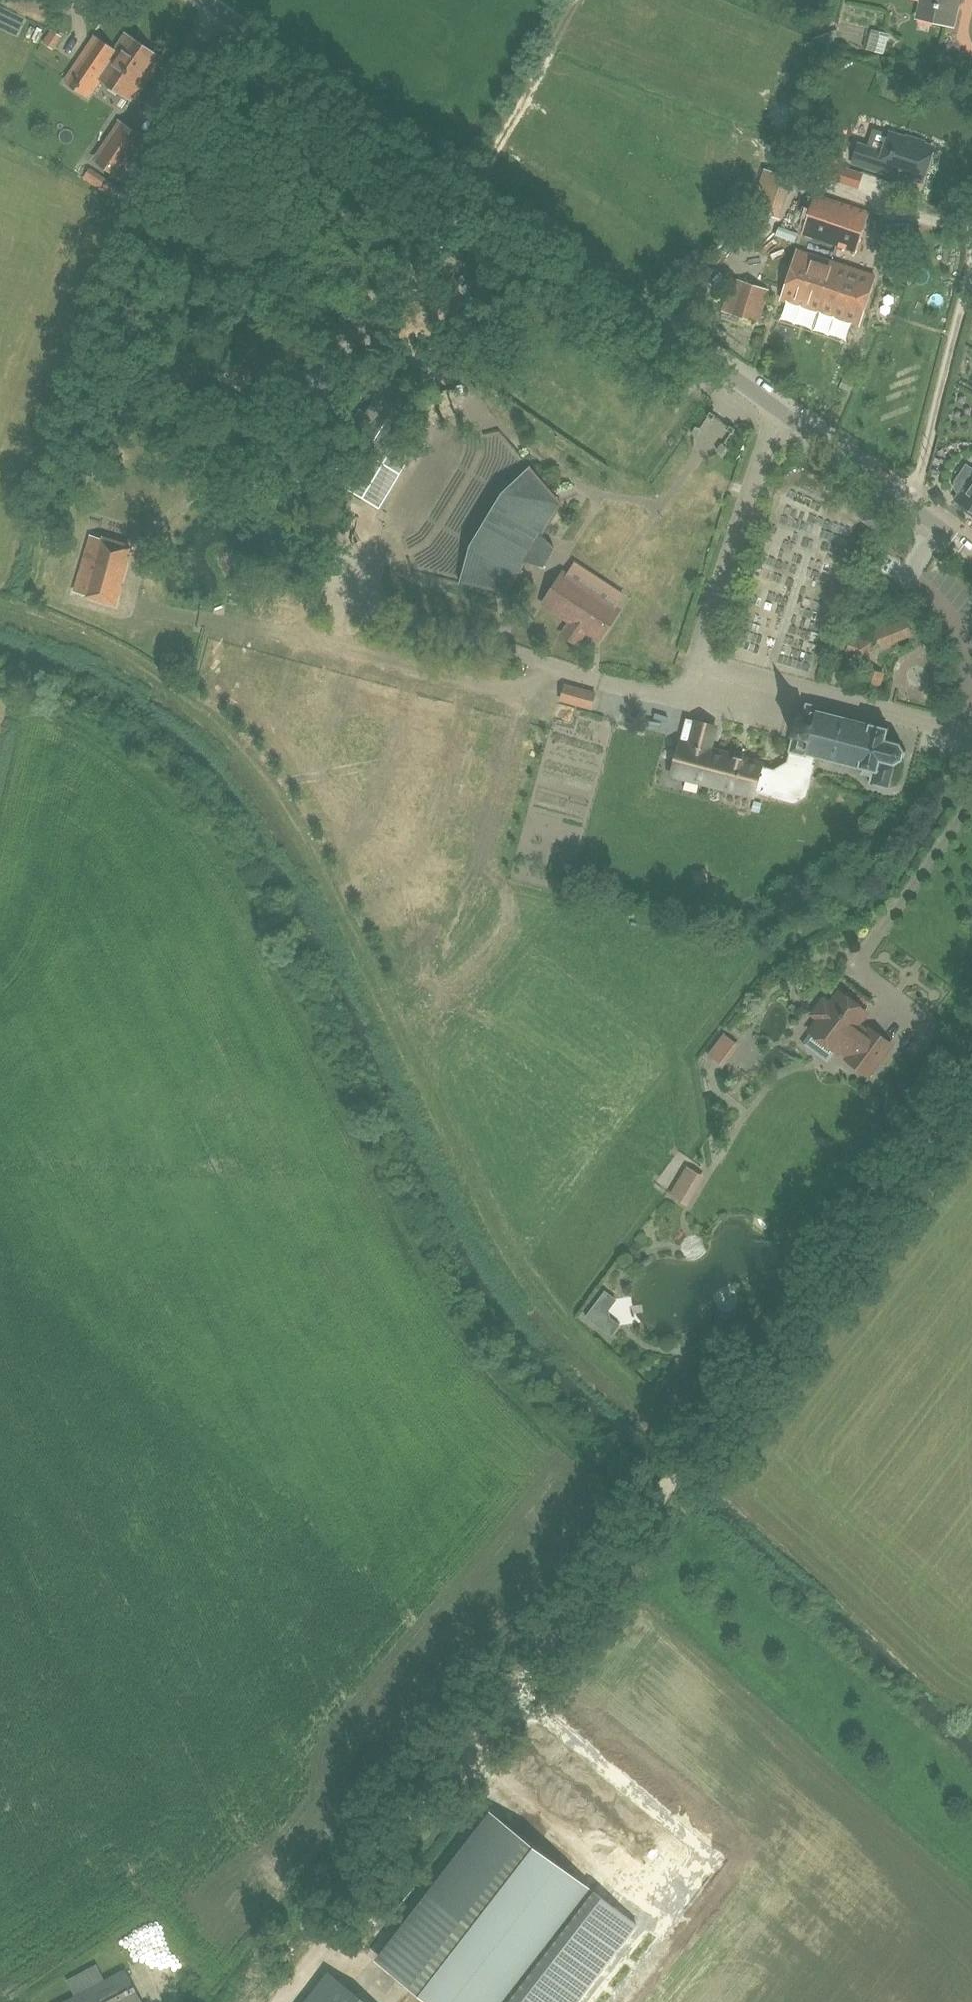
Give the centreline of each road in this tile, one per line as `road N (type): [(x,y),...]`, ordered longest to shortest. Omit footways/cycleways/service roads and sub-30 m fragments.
road 1 (unclassified): [(273,2001),(971,1089)]
road 2 (unclassified): [(780,408),(196,0)]
road 3 (residential): [(230,458),(332,526),(382,612),(603,682),(685,698),(696,670)]
road 4 (residential): [(696,670),(780,408)]
road 5 (track): [(904,503),(920,482),(971,258)]
road 6 (unclassified): [(971,547),(780,408)]
road 7 (track): [(186,690),(125,650),(0,602)]
road 8 (residential): [(696,670),(887,713)]
road 9 (track): [(287,804),(262,763),(186,690)]

